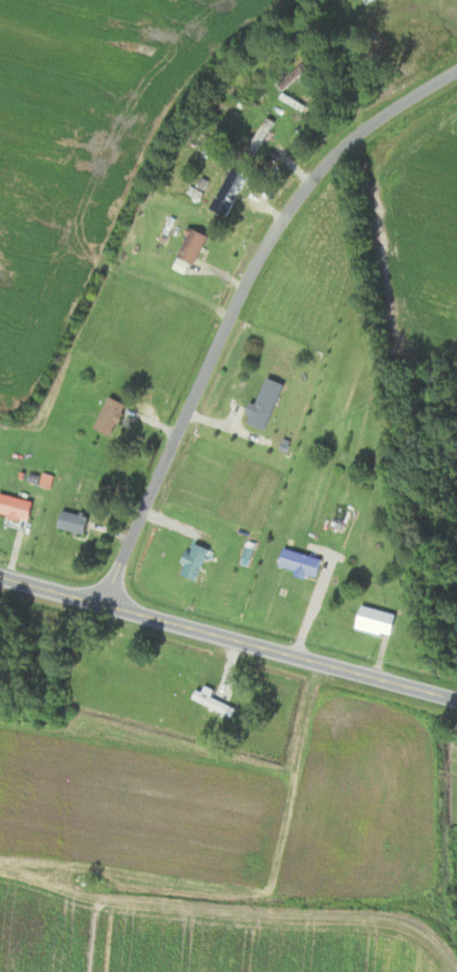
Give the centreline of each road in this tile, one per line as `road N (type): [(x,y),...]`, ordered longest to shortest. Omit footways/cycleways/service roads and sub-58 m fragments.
road 1 (residential): [(104,605),(271,235),(351,139),(456,70)]
road 2 (secondary): [(456,701),(0,577)]

